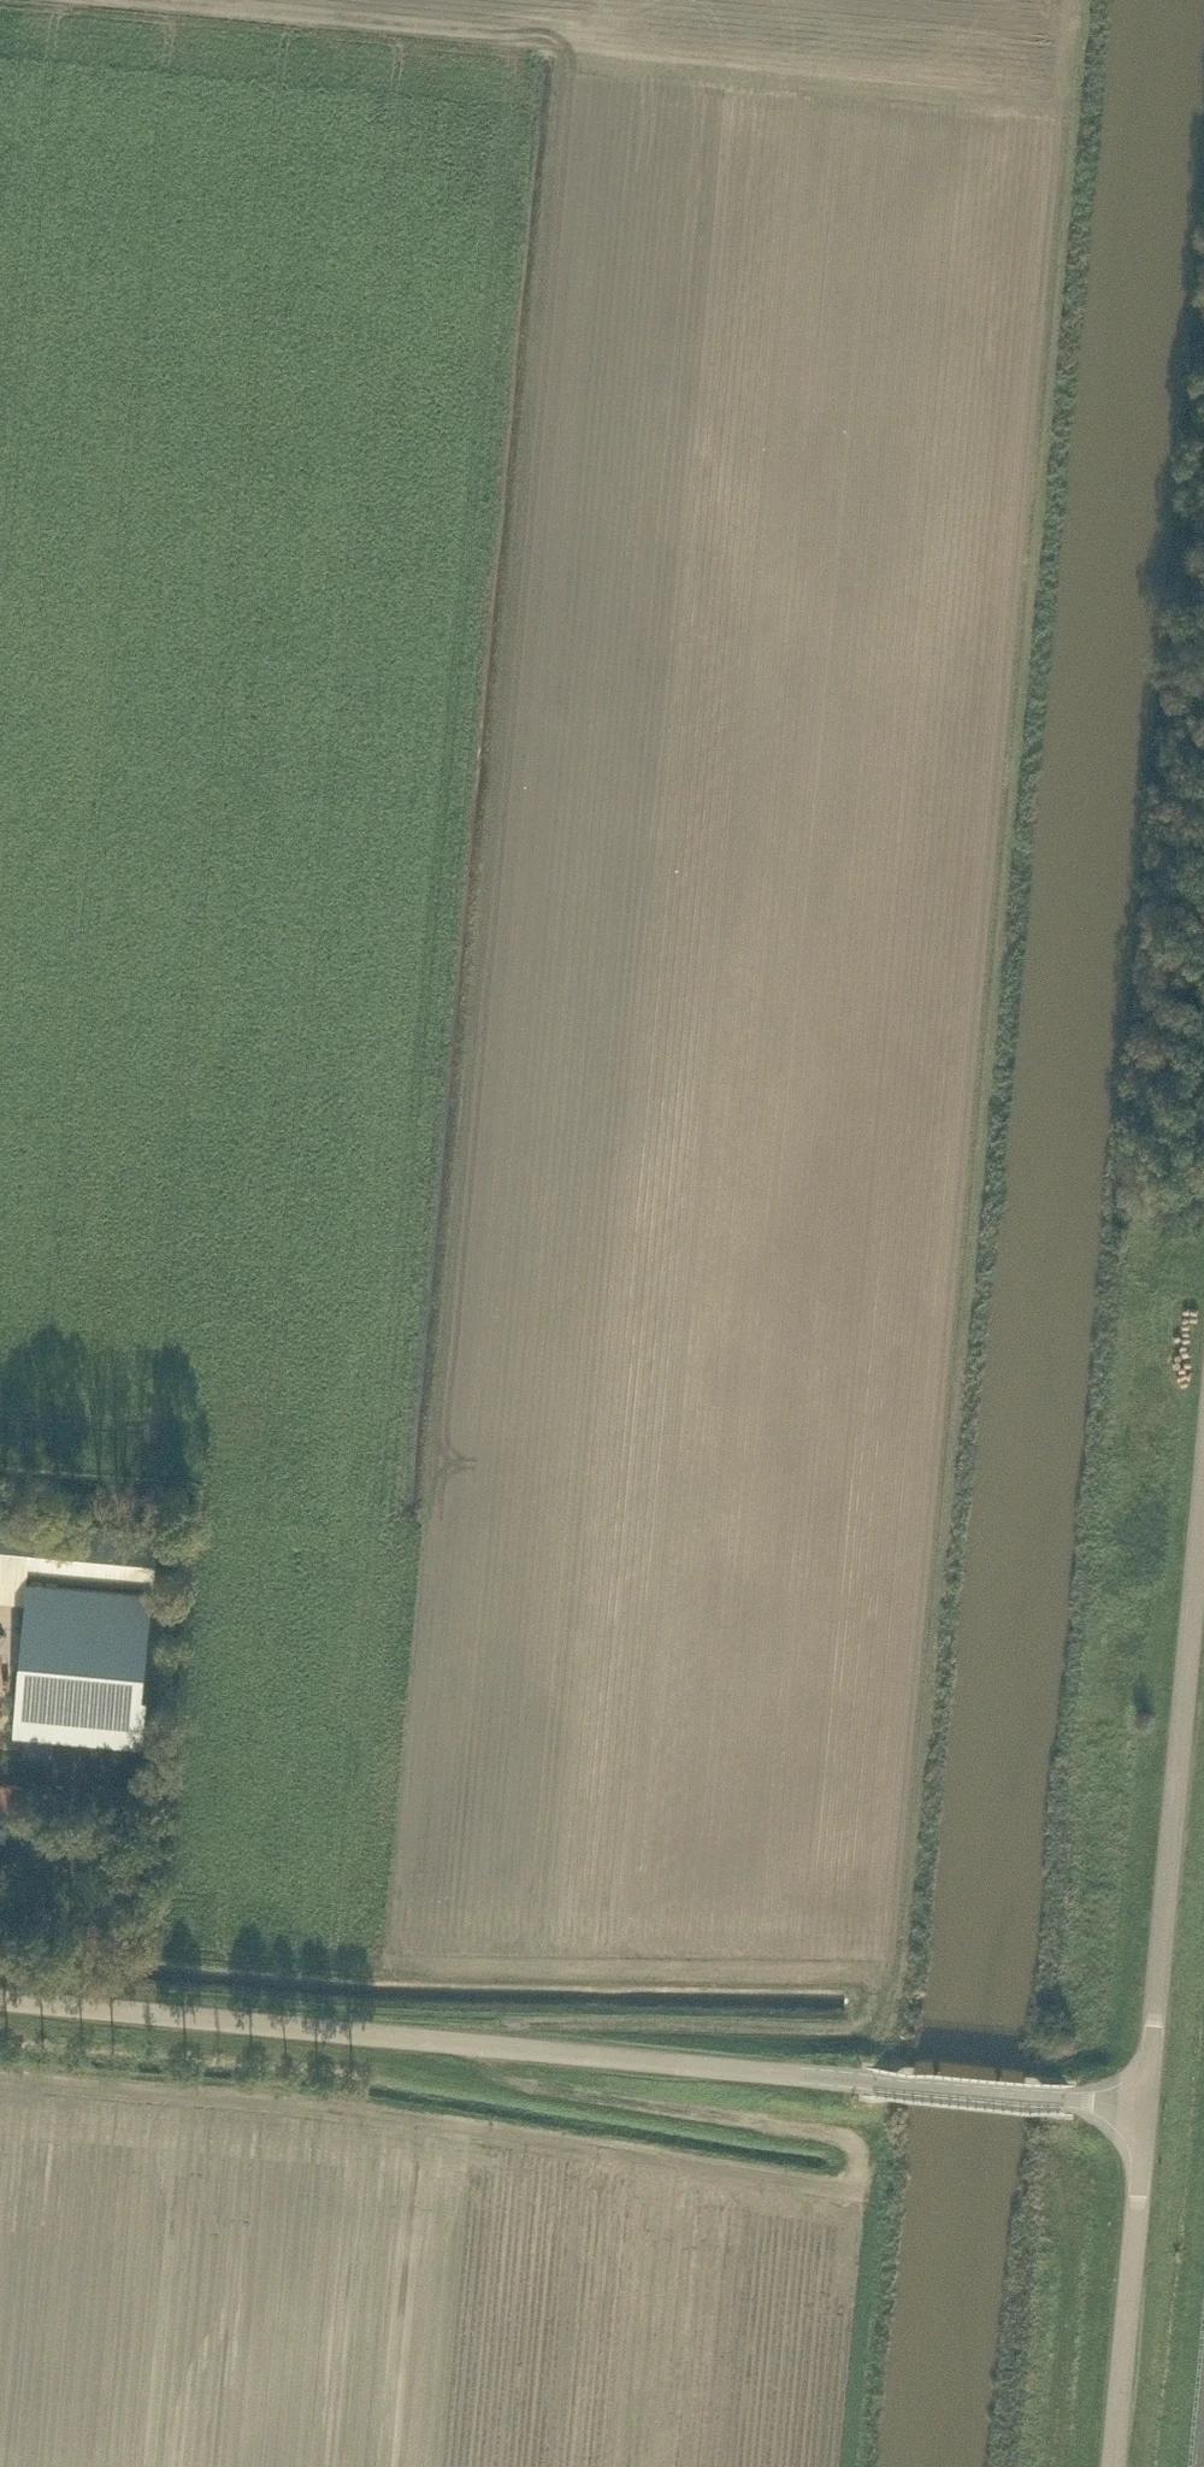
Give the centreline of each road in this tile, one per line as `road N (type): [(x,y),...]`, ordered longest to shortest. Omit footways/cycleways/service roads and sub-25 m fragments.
road 1 (unclassified): [(1140,2111),(0,2004)]
road 2 (unclassified): [(1140,2111),(1203,1412)]
road 3 (unclassified): [(1109,2466),(1140,2111)]

